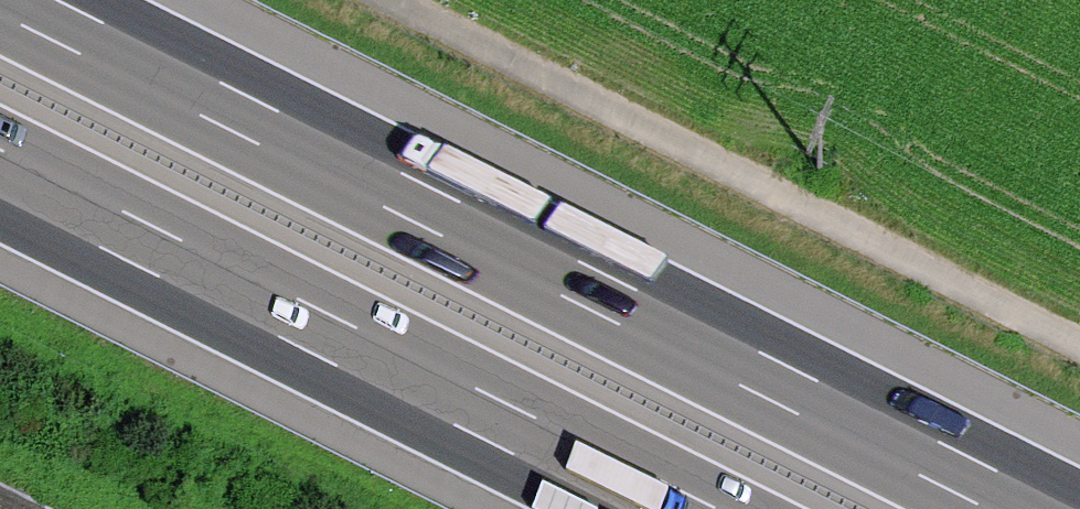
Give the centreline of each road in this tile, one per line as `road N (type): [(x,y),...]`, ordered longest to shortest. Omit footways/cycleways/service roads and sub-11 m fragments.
road 1 (motorway): [(1035,508),(19,0)]
road 2 (track): [(1079,344),(386,0)]
road 3 (motorway): [(0,175),(667,508)]

